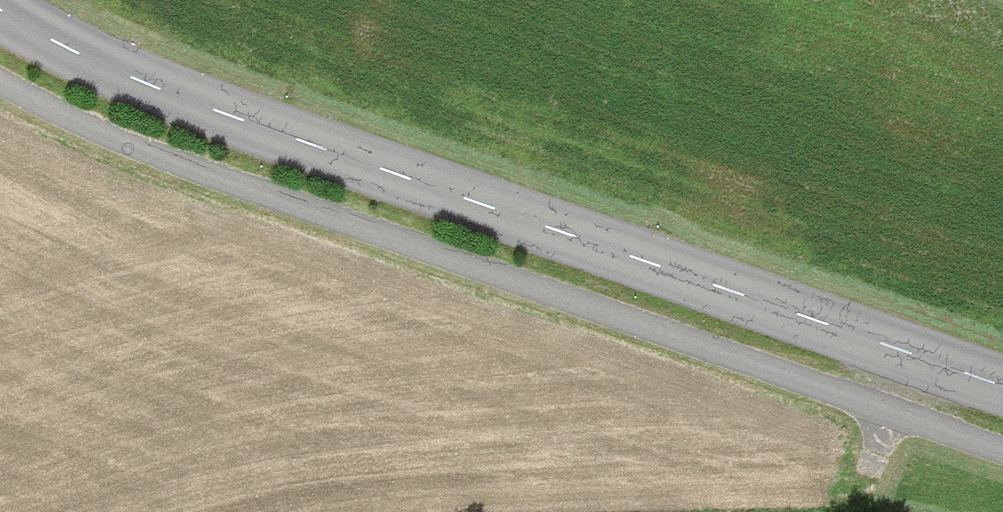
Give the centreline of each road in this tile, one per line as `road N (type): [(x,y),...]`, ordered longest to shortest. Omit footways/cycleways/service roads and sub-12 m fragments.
road 1 (tertiary): [(1002,394),(234,124),(61,52),(0,17)]
road 2 (track): [(1002,457),(142,152),(0,87)]
road 3 (track): [(859,480),(901,358)]

